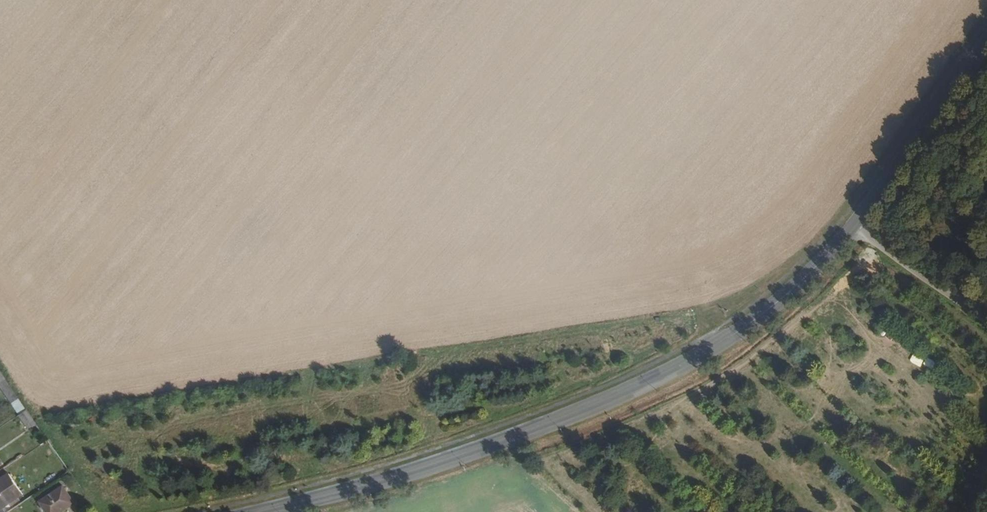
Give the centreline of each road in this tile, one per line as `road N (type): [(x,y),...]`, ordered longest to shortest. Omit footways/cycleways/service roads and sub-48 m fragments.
road 1 (primary): [(247,511),(363,485),(636,386),(751,322),(852,222)]
road 2 (primary): [(852,222),(986,37)]
road 3 (unclassified): [(852,222),(986,321)]

